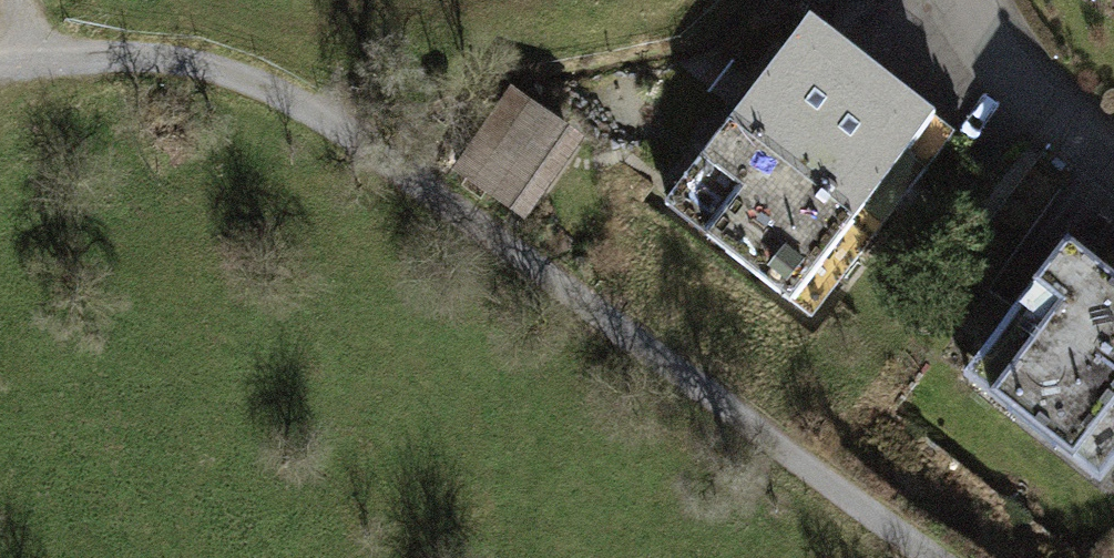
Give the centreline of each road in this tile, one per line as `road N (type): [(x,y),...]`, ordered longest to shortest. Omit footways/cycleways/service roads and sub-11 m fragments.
road 1 (residential): [(393,188),(714,399),(934,557)]
road 2 (track): [(0,119),(74,63),(238,82),(393,188)]
road 3 (residential): [(982,0),(984,18),(1113,140)]

